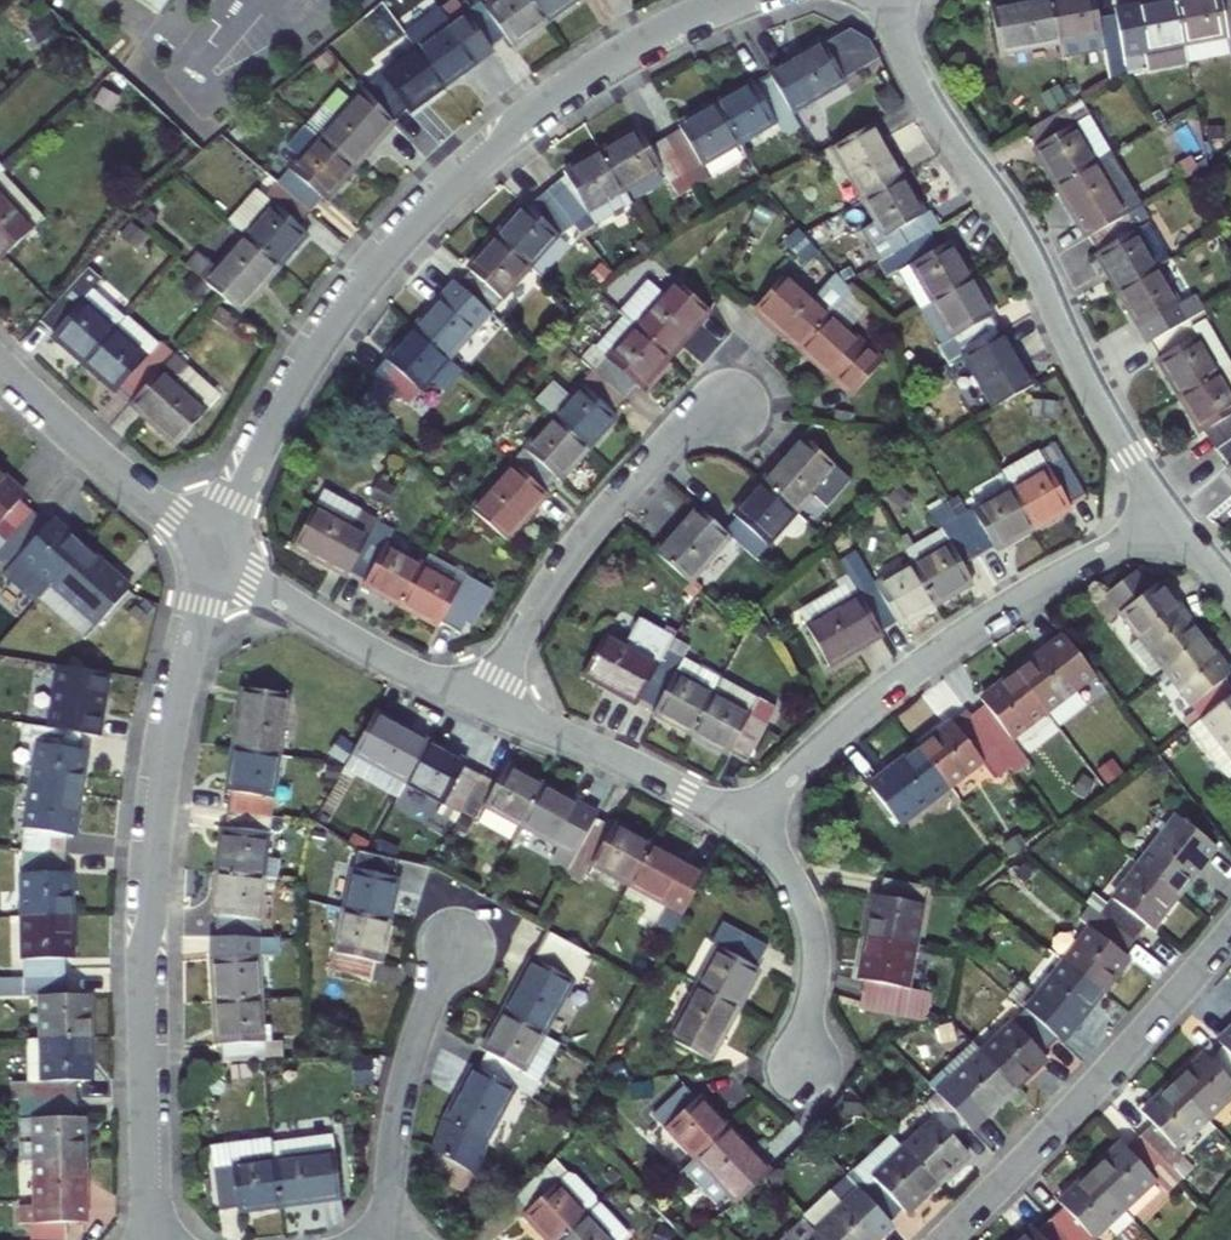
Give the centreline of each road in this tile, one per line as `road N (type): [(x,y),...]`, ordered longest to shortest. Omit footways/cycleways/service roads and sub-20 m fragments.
road 1 (residential): [(218,553),(280,410),(383,259),(583,79),(728,0)]
road 2 (residential): [(155,1239),(141,972),(160,786),(218,553)]
road 3 (residential): [(1181,524),(1096,392),(1014,222),(912,71),(890,0)]
road 4 (residential): [(740,828),(862,712),(978,626),(1052,582),(1181,524)]
road 5 (residential): [(944,1239),(1230,932)]
road 6 (residential): [(484,706),(544,593),(604,510),(684,432),(732,405)]
road 7 (residential): [(218,553),(351,642),(484,706)]
road 8 (residential): [(387,1239),(398,1107),(452,947)]
road 9 (residential): [(0,369),(218,553)]
road 10 (residential): [(484,706),(635,765),(740,828)]
road 11 (residential): [(740,828),(795,883),(813,932),(816,980),(803,1063)]

